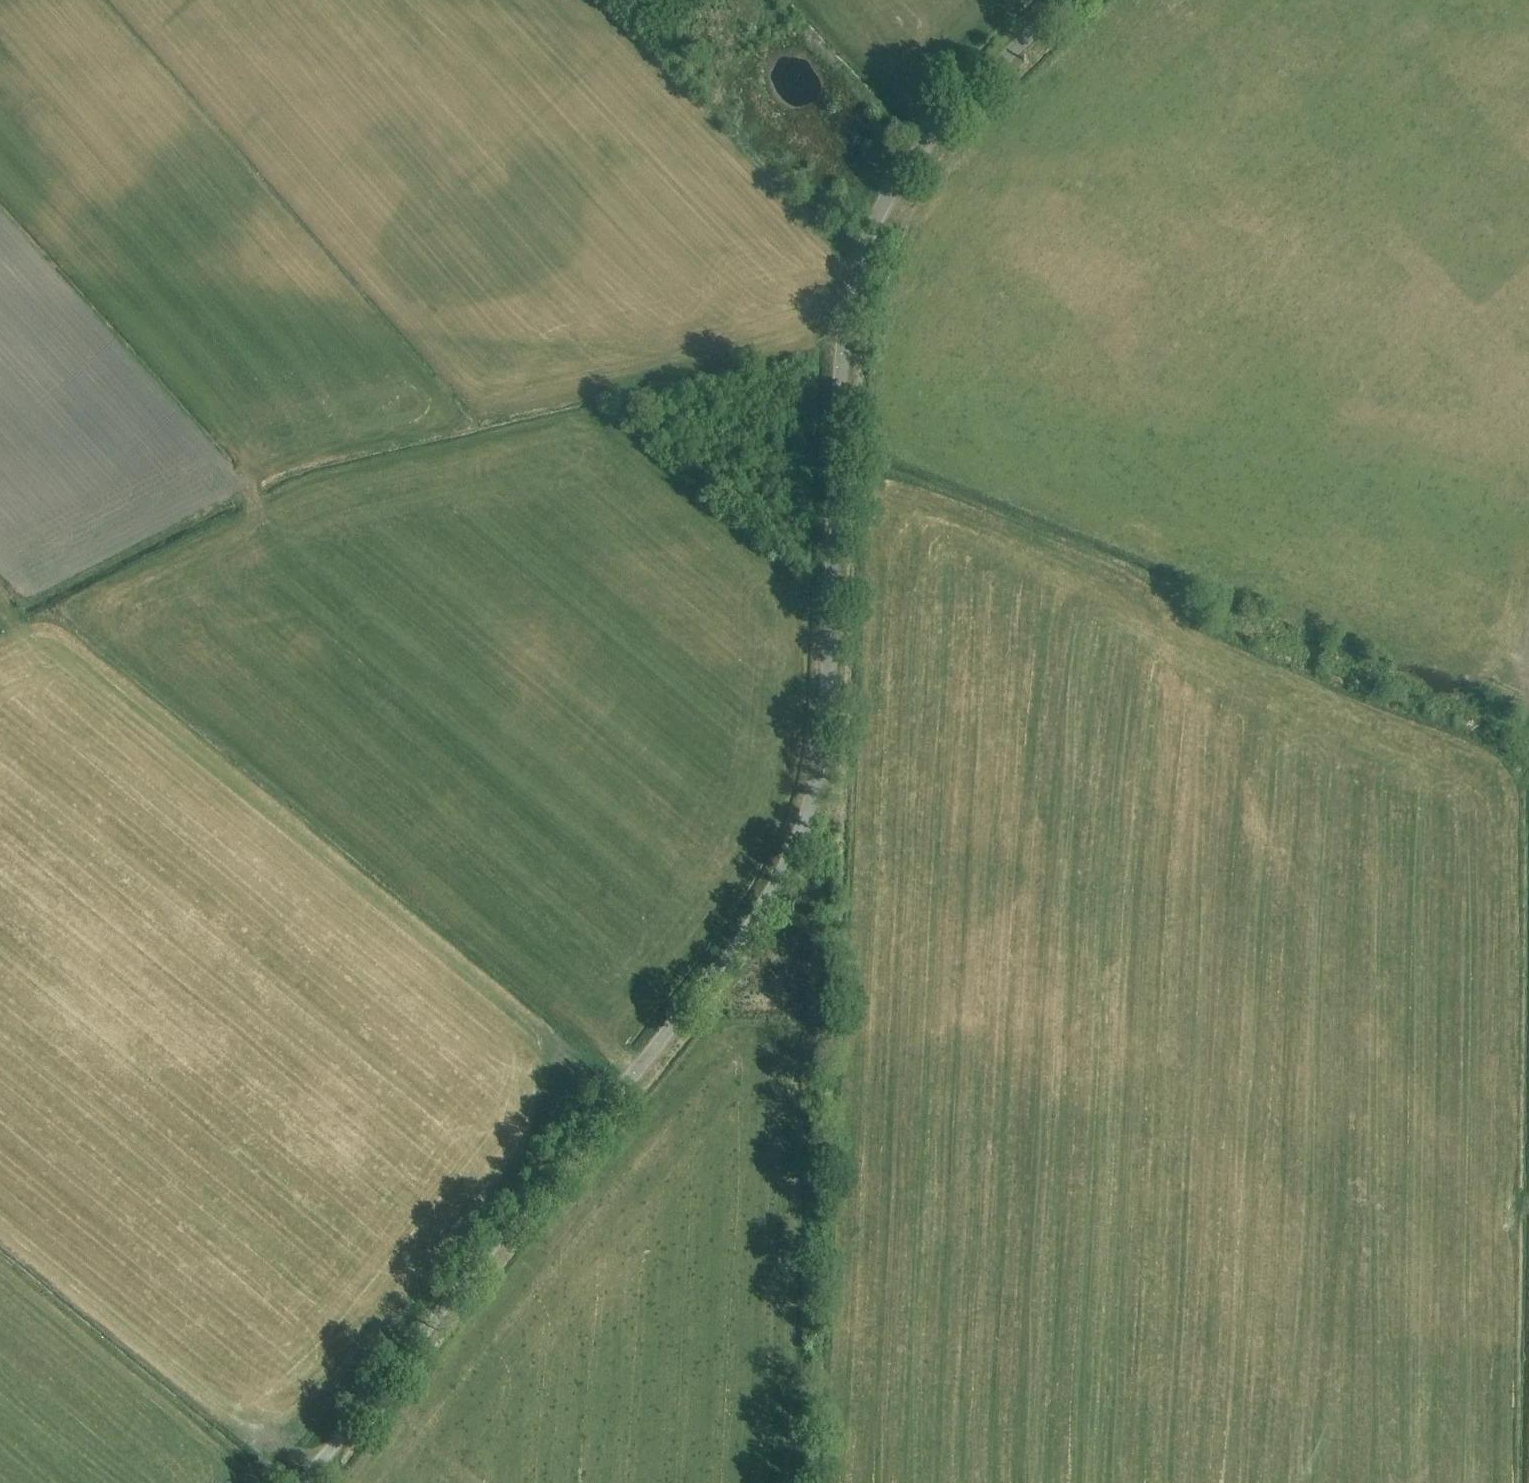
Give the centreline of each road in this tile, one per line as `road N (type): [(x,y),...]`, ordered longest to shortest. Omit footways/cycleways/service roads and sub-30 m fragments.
road 1 (unclassified): [(308,1482),(721,959),(787,861),(818,785),(842,290),(876,214),(958,97),(1067,0)]

